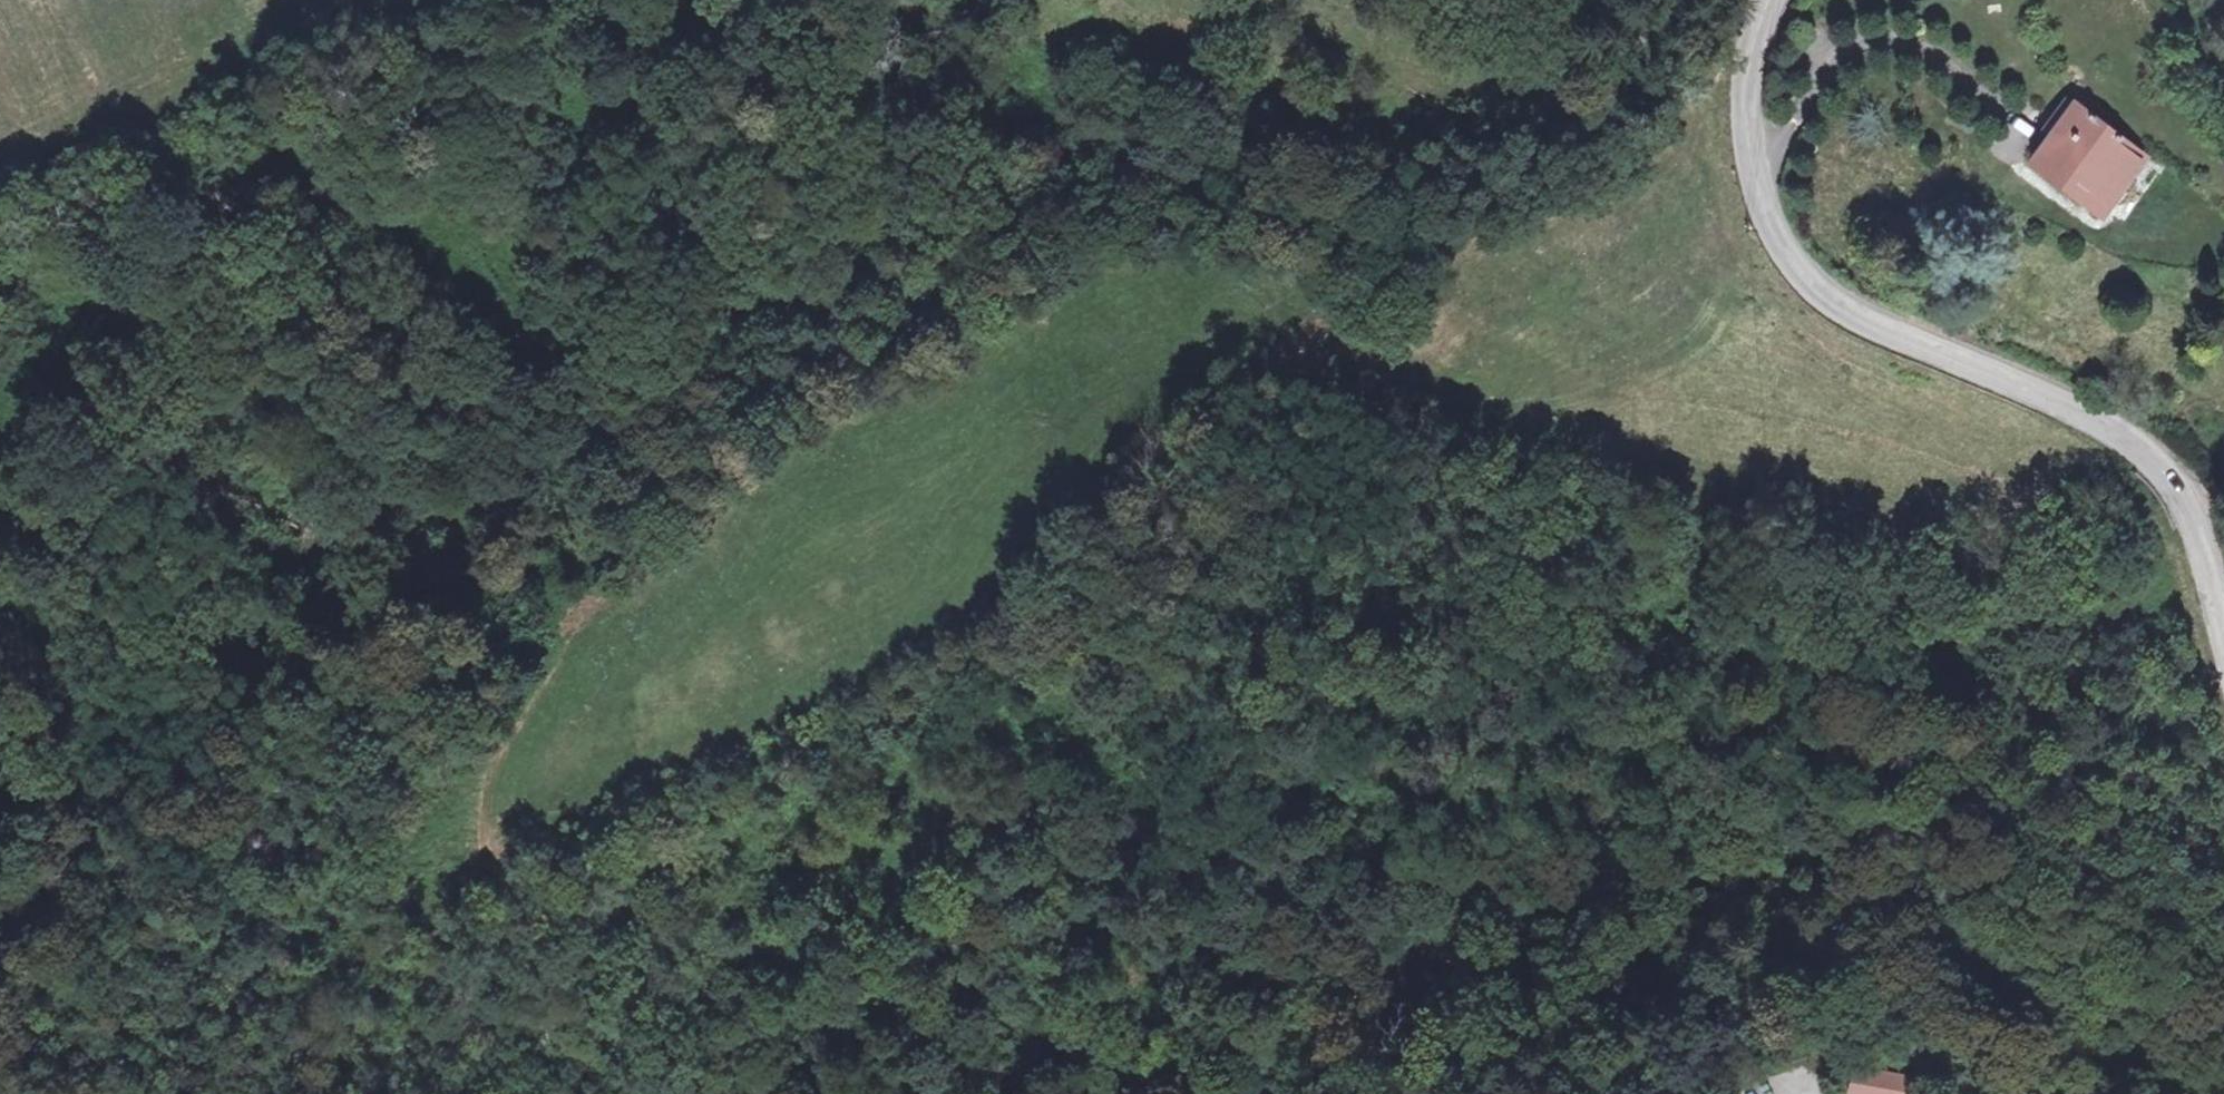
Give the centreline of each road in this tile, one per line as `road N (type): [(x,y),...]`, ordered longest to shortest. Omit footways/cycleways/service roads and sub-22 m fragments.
road 1 (track): [(1731,821),(1663,789),(1582,771),(1385,766),(1241,725),(1047,631),(1025,575),(1177,425),(1299,348),(1632,100),(1691,0)]
road 2 (secondary): [(1772,0),(1749,75),(1747,134),(1787,247),(1838,302),(2042,402),(2174,482),(2223,616)]

